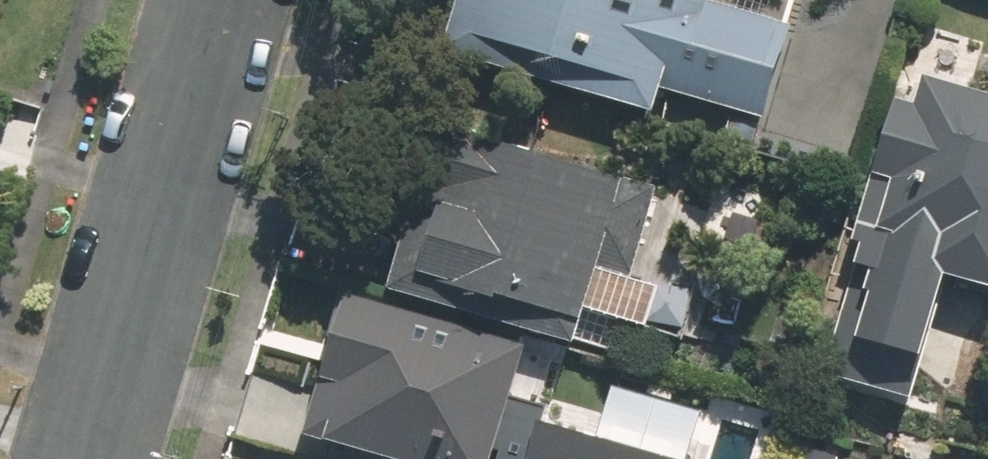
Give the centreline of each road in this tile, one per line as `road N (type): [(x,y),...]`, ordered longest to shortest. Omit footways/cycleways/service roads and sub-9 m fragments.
road 1 (residential): [(87,458),(221,0)]

